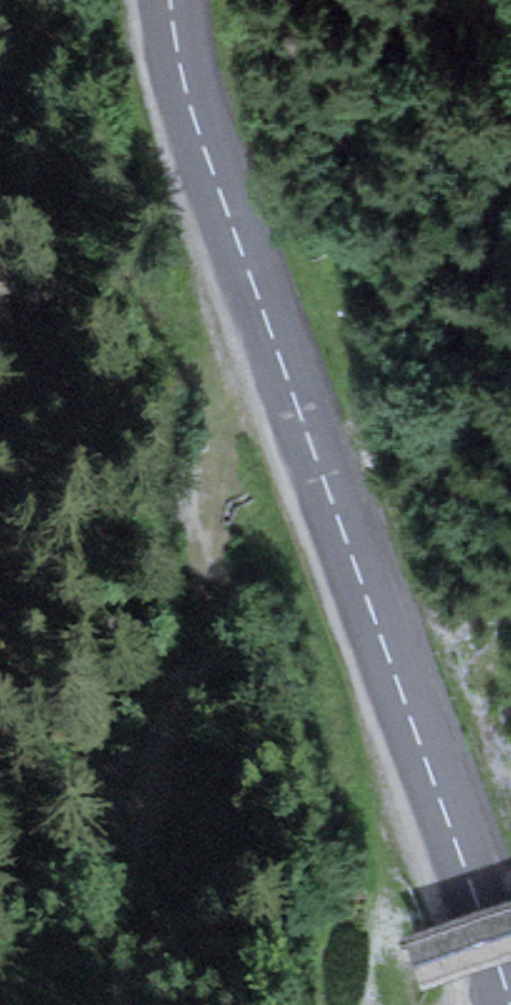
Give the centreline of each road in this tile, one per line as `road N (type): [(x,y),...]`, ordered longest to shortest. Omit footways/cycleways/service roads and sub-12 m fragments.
road 1 (secondary): [(510,1004),(195,114),(174,0)]
road 2 (track): [(113,1004),(155,900),(213,424),(290,383)]

